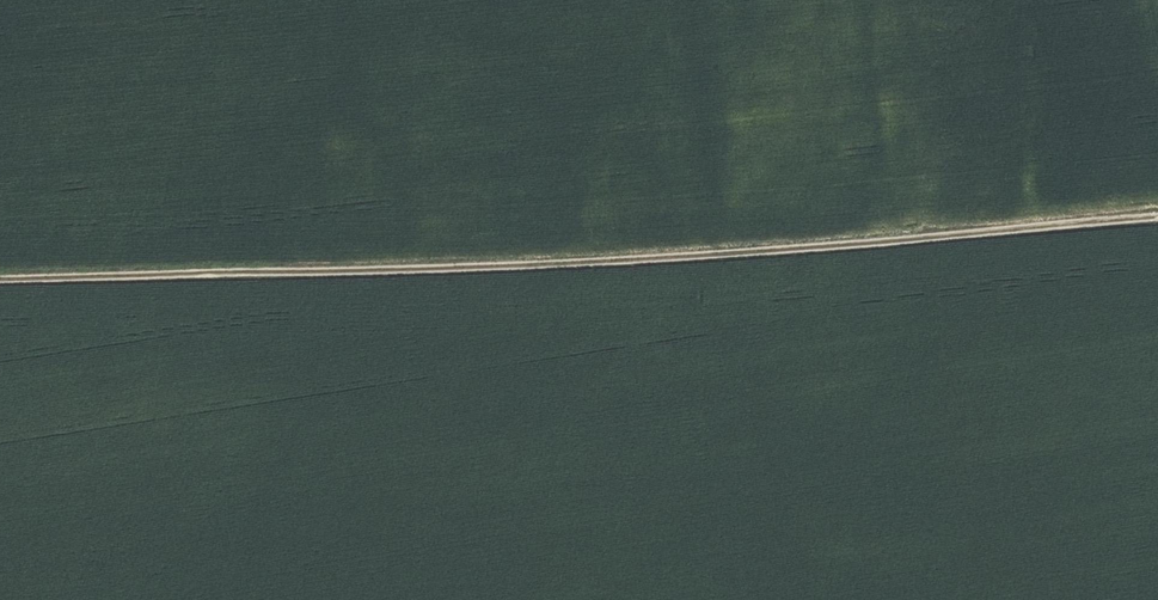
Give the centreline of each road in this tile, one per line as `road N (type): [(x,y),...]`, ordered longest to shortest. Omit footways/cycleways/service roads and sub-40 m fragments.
road 1 (track): [(0,281),(733,253),(1157,217)]

